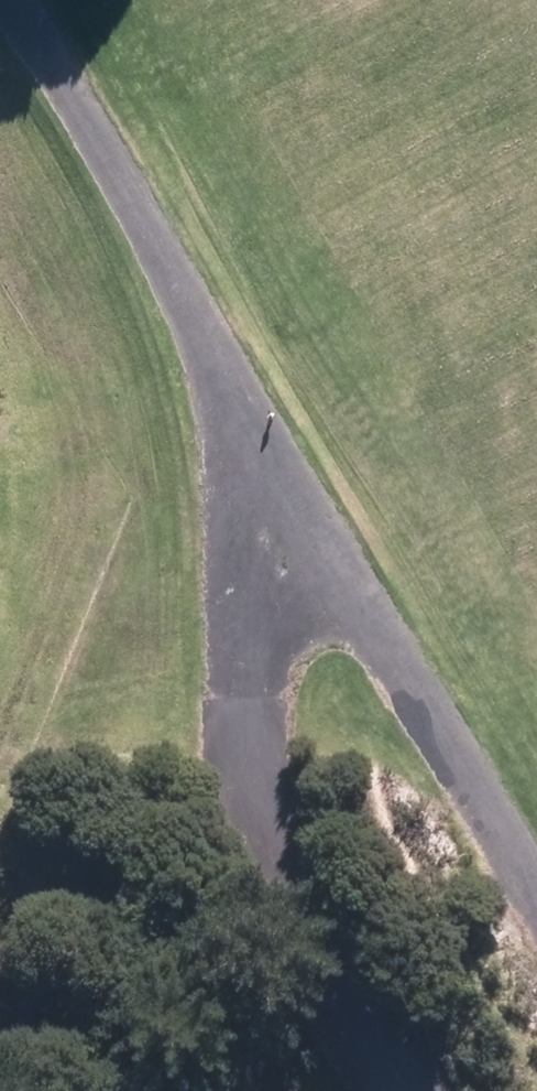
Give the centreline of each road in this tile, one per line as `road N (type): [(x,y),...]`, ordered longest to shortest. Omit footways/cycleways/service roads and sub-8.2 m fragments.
road 1 (track): [(5,0),(536,903)]
road 2 (track): [(233,376),(249,792),(418,1090)]

